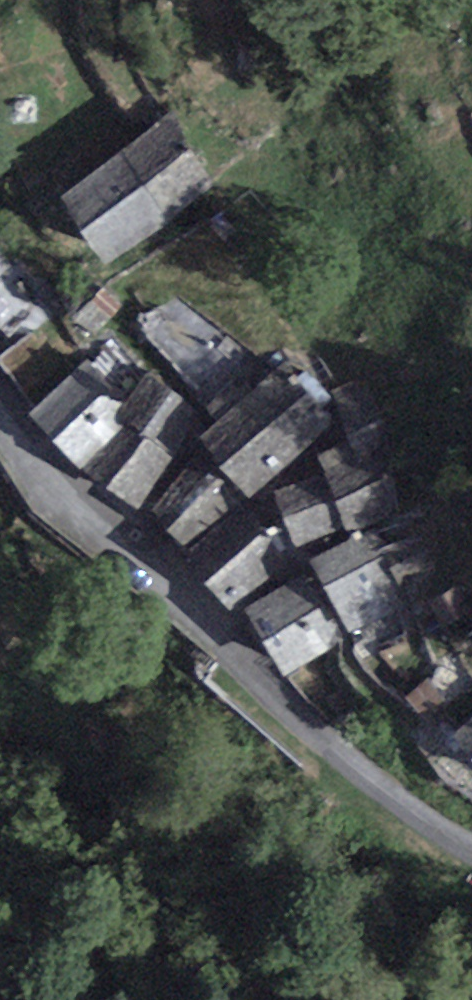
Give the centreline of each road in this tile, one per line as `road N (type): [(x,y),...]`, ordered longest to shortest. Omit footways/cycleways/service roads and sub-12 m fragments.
road 1 (unclassified): [(0,404),(89,525),(391,794),(471,845)]

